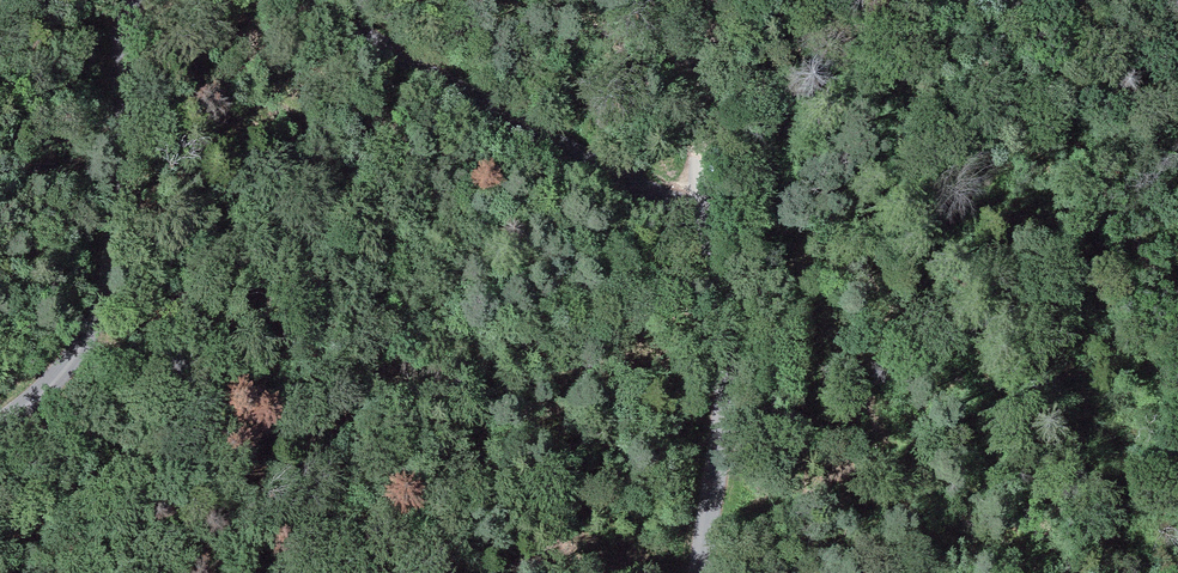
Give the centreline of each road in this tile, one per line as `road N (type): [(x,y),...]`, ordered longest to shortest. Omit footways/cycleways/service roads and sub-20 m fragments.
road 1 (track): [(309,0),(637,186),(686,221),(703,245),(725,308),(728,362),(698,572)]
road 2 (track): [(0,420),(69,364),(95,321),(120,189),(119,83),(131,0)]
road 3 (track): [(709,0),(694,82),(704,106),(705,145),(686,221)]

